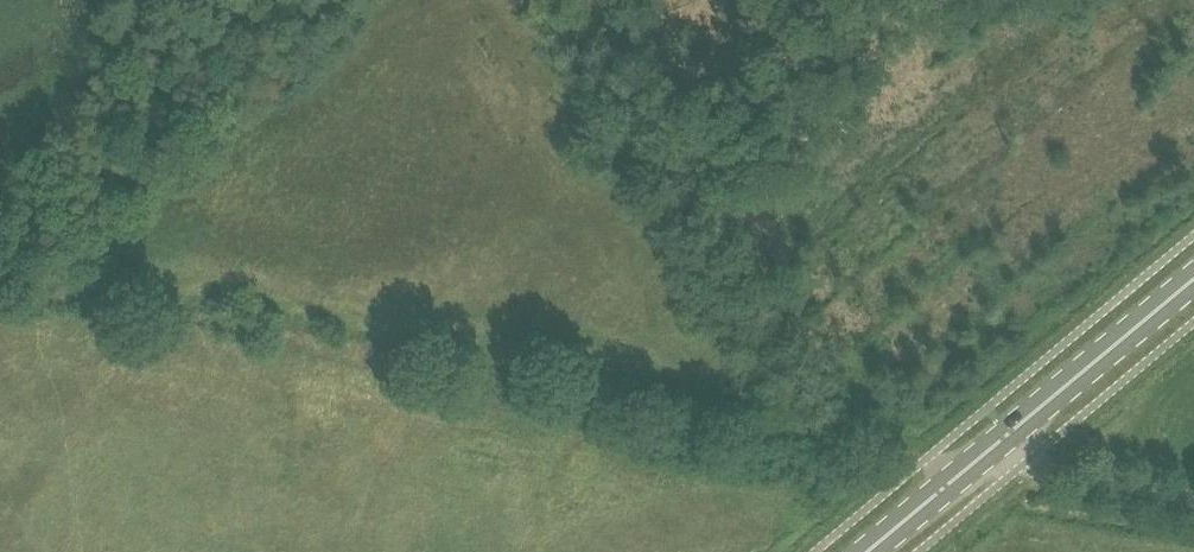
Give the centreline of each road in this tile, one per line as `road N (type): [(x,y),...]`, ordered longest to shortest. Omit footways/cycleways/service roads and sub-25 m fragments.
road 1 (secondary): [(968,467),(1193,278)]
road 2 (secondary): [(968,467),(867,551)]

